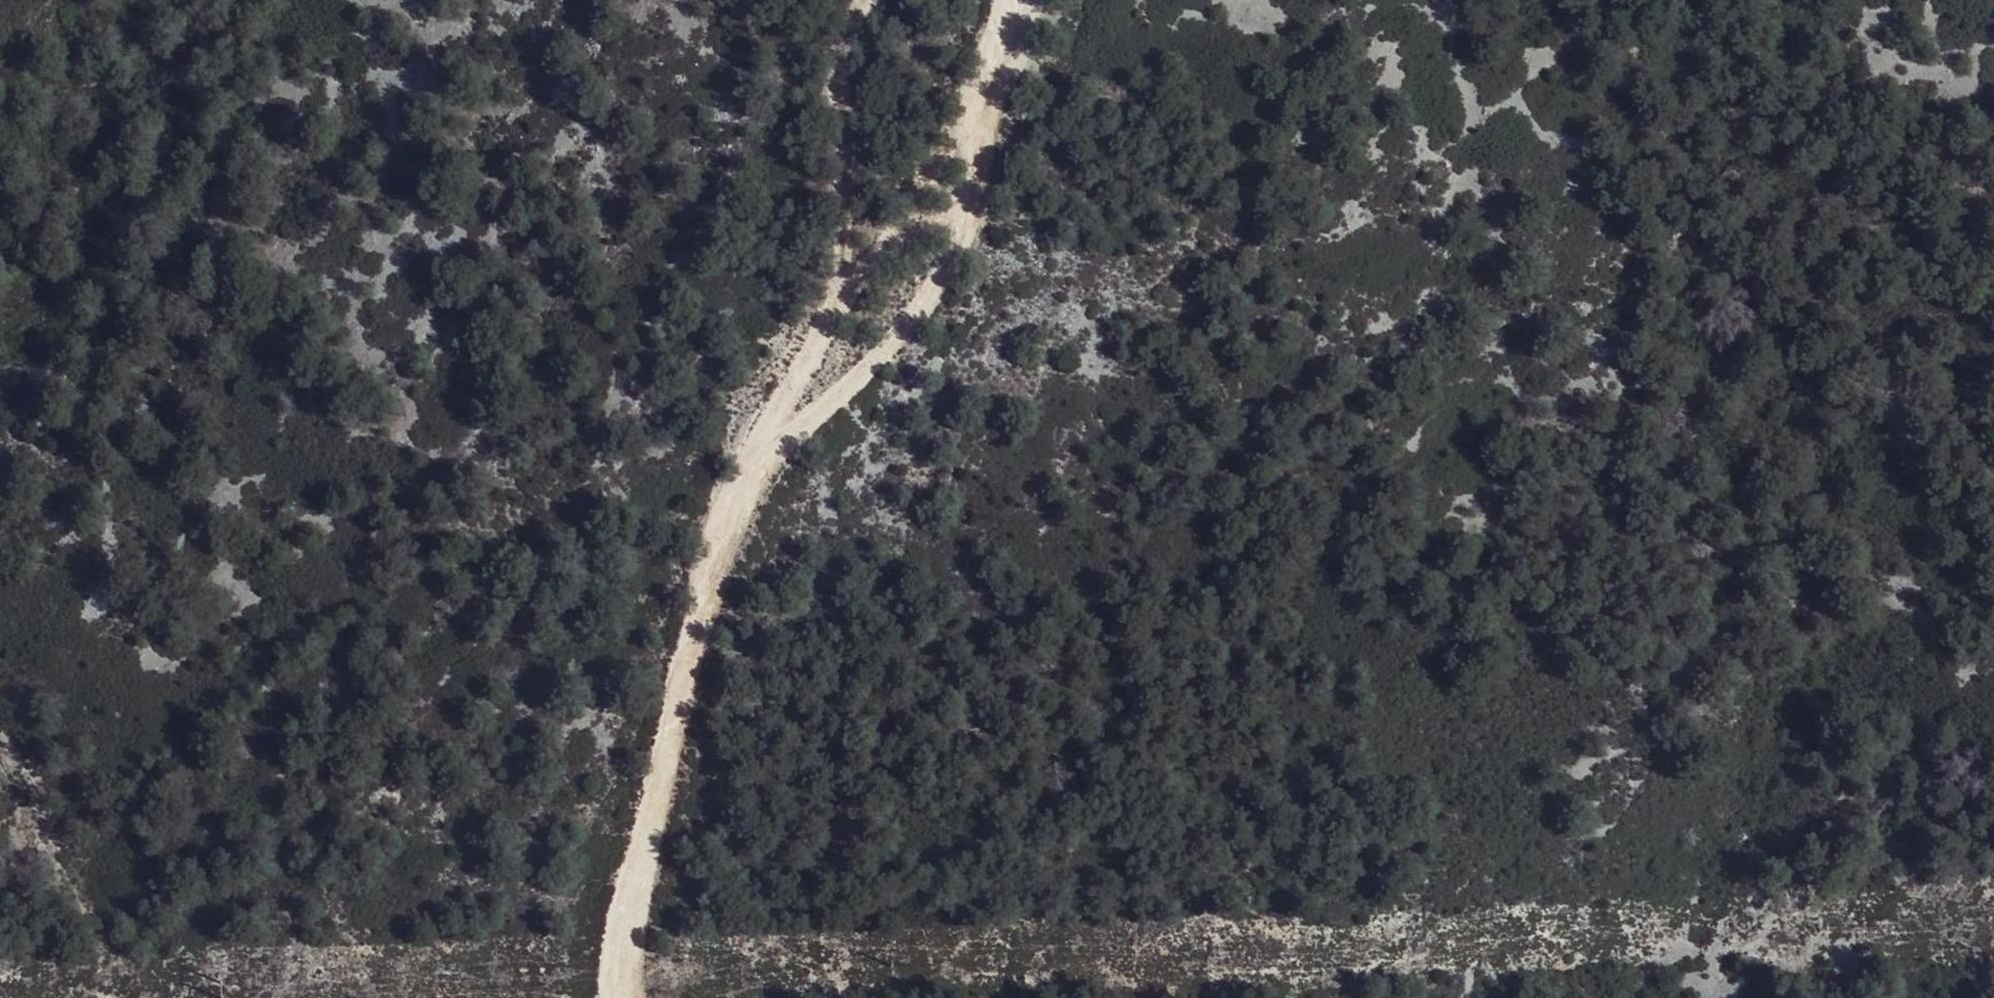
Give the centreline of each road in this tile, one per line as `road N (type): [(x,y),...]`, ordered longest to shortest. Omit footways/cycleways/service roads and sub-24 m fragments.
road 1 (track): [(1011,0),(980,184),(920,296),(874,357),(771,462),(716,592),(644,874),(624,977),(630,997)]
road 2 (track): [(853,0),(839,9),(814,92),(840,221),(832,269),(815,353),(771,462)]

